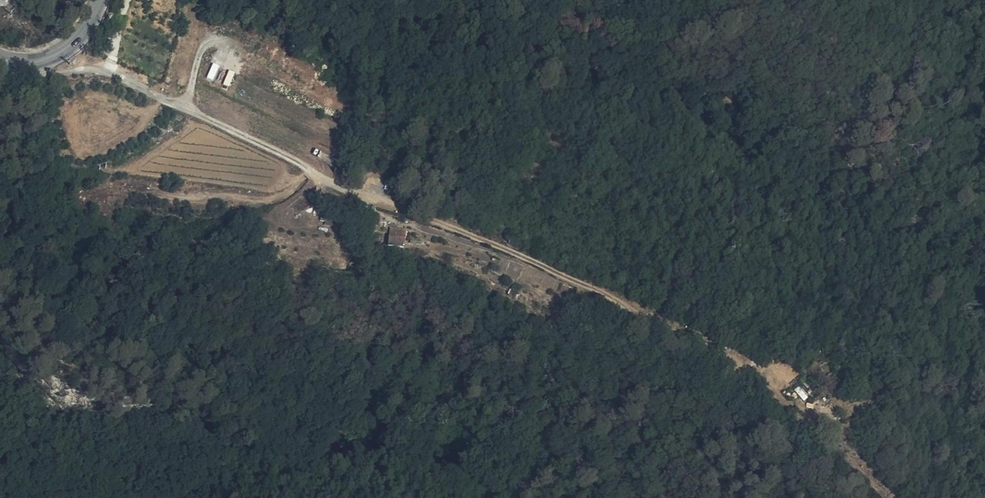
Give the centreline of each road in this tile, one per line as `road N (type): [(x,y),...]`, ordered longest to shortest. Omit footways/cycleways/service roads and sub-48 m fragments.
road 1 (track): [(362,195),(515,252),(760,365)]
road 2 (residential): [(42,59),(49,71),(111,70),(362,195)]
road 3 (track): [(887,497),(760,365)]

